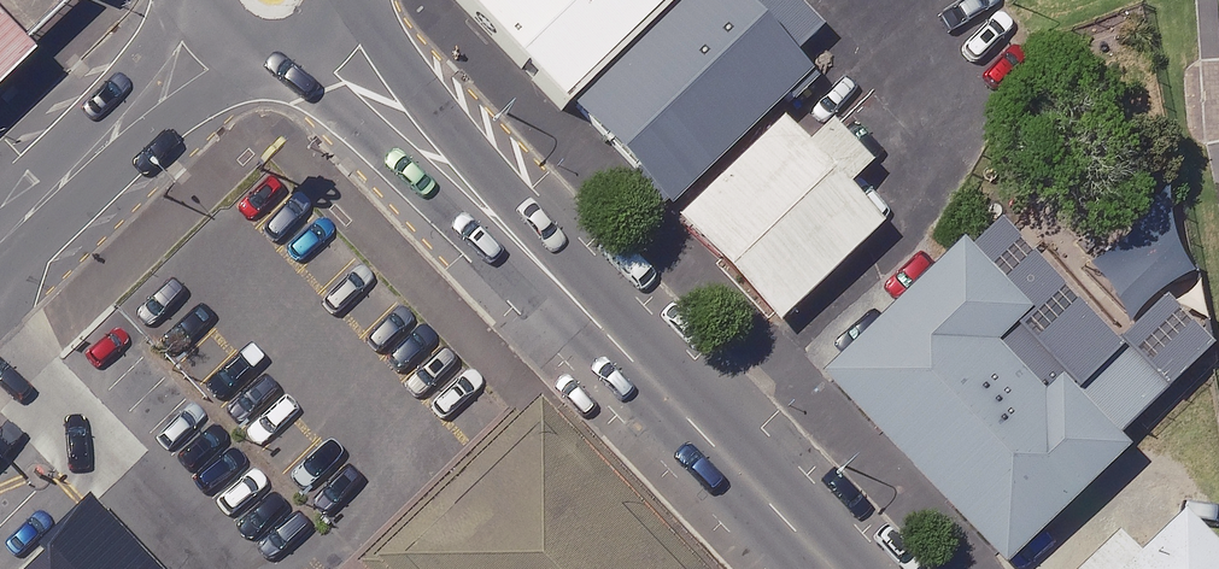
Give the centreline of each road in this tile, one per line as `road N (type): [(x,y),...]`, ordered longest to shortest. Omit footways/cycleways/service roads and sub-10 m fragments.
road 1 (tertiary): [(833,568),(318,38)]
road 2 (unclassified): [(0,243),(219,31)]

